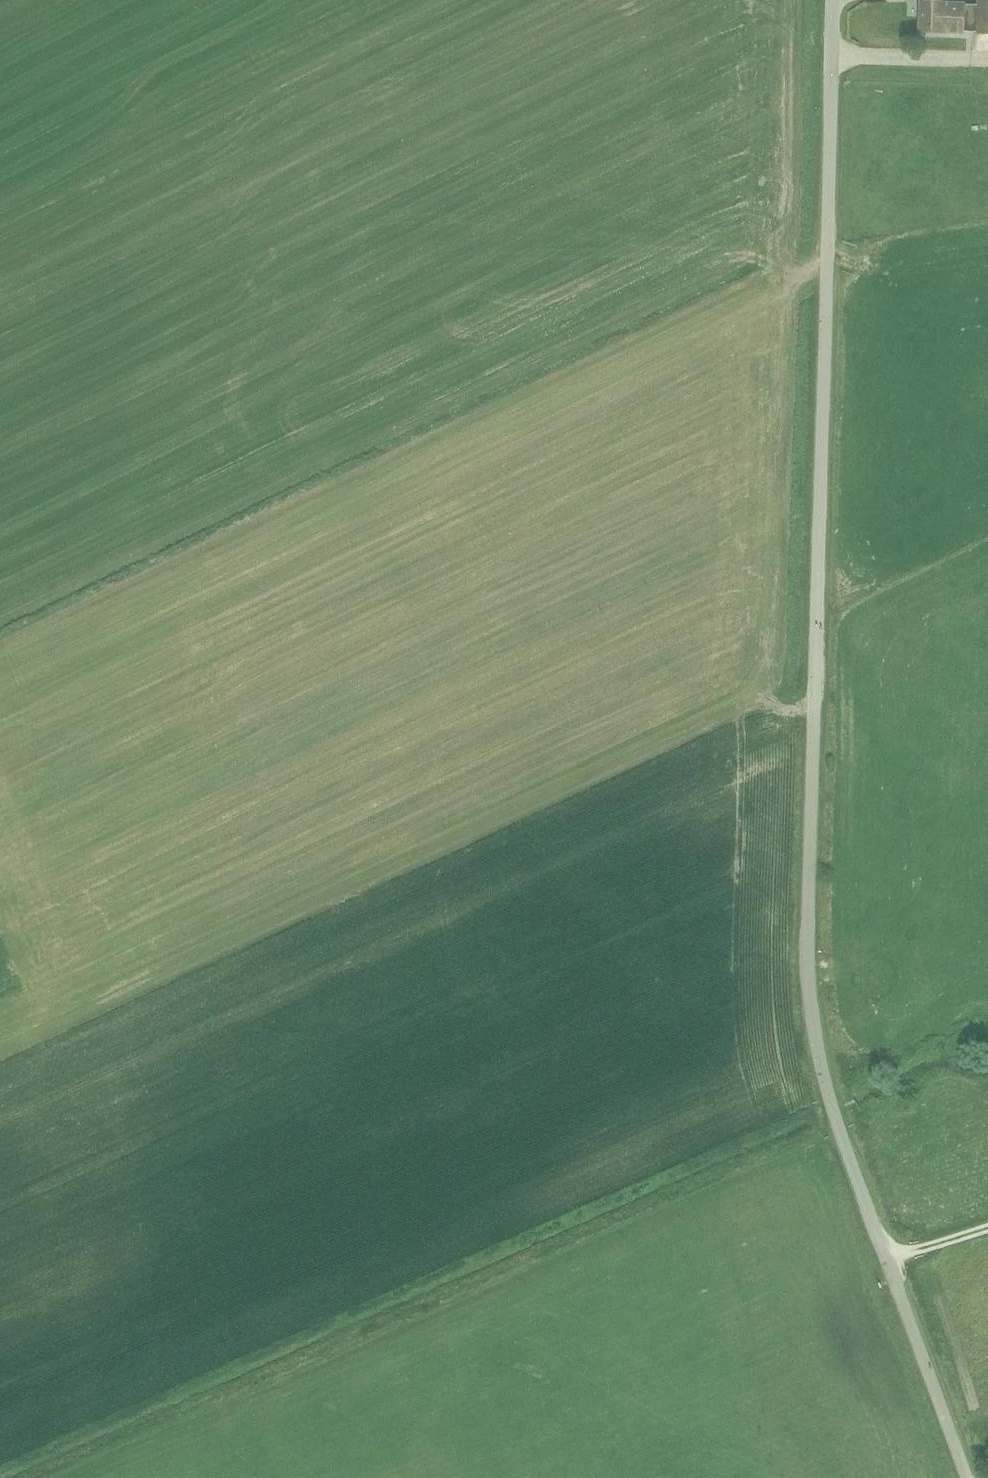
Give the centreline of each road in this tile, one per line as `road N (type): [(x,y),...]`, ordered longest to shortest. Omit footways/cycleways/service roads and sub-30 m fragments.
road 1 (unclassified): [(833,0),(809,984),(830,1104),(970,1477)]

